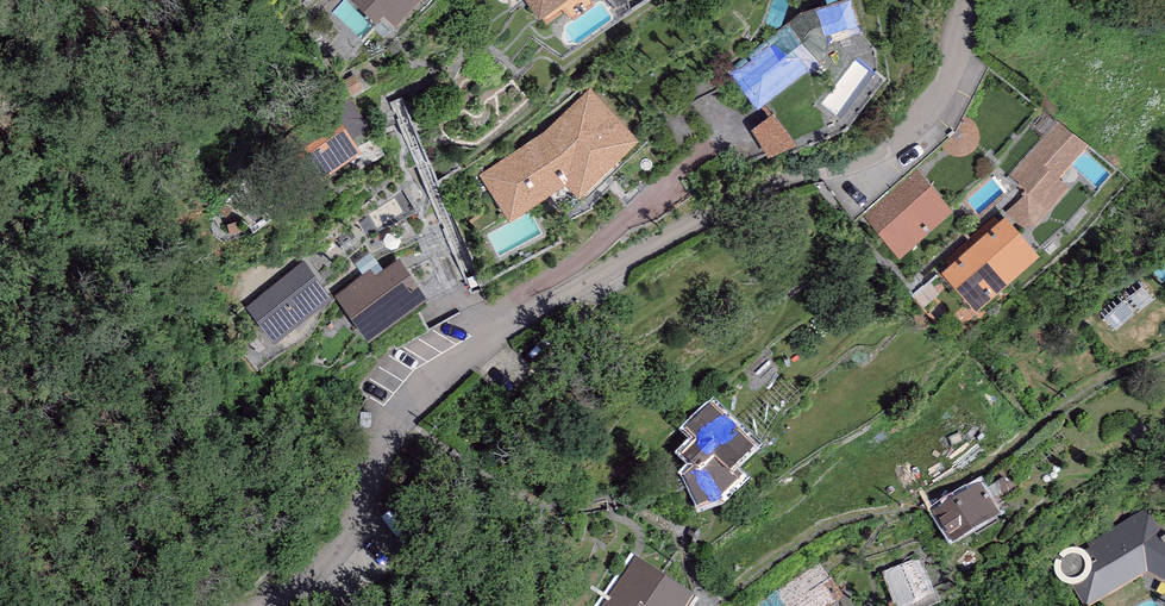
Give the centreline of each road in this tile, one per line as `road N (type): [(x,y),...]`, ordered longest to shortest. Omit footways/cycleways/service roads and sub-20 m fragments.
road 1 (unclassified): [(966,0),(939,88),(904,133),(726,205),(501,332),(426,386),(392,426),(342,538),(265,605)]

